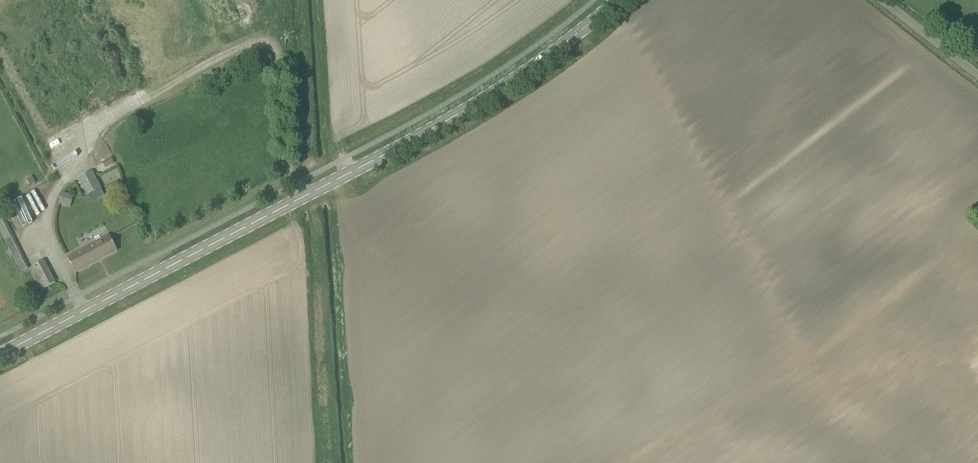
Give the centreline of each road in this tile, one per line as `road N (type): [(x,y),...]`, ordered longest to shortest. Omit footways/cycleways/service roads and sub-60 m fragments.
road 1 (unclassified): [(306,195),(286,166),(281,61),(271,43),(254,41),(83,129)]
road 2 (secondary): [(306,195),(504,87),(617,0)]
road 3 (secondary): [(0,354),(306,195)]

